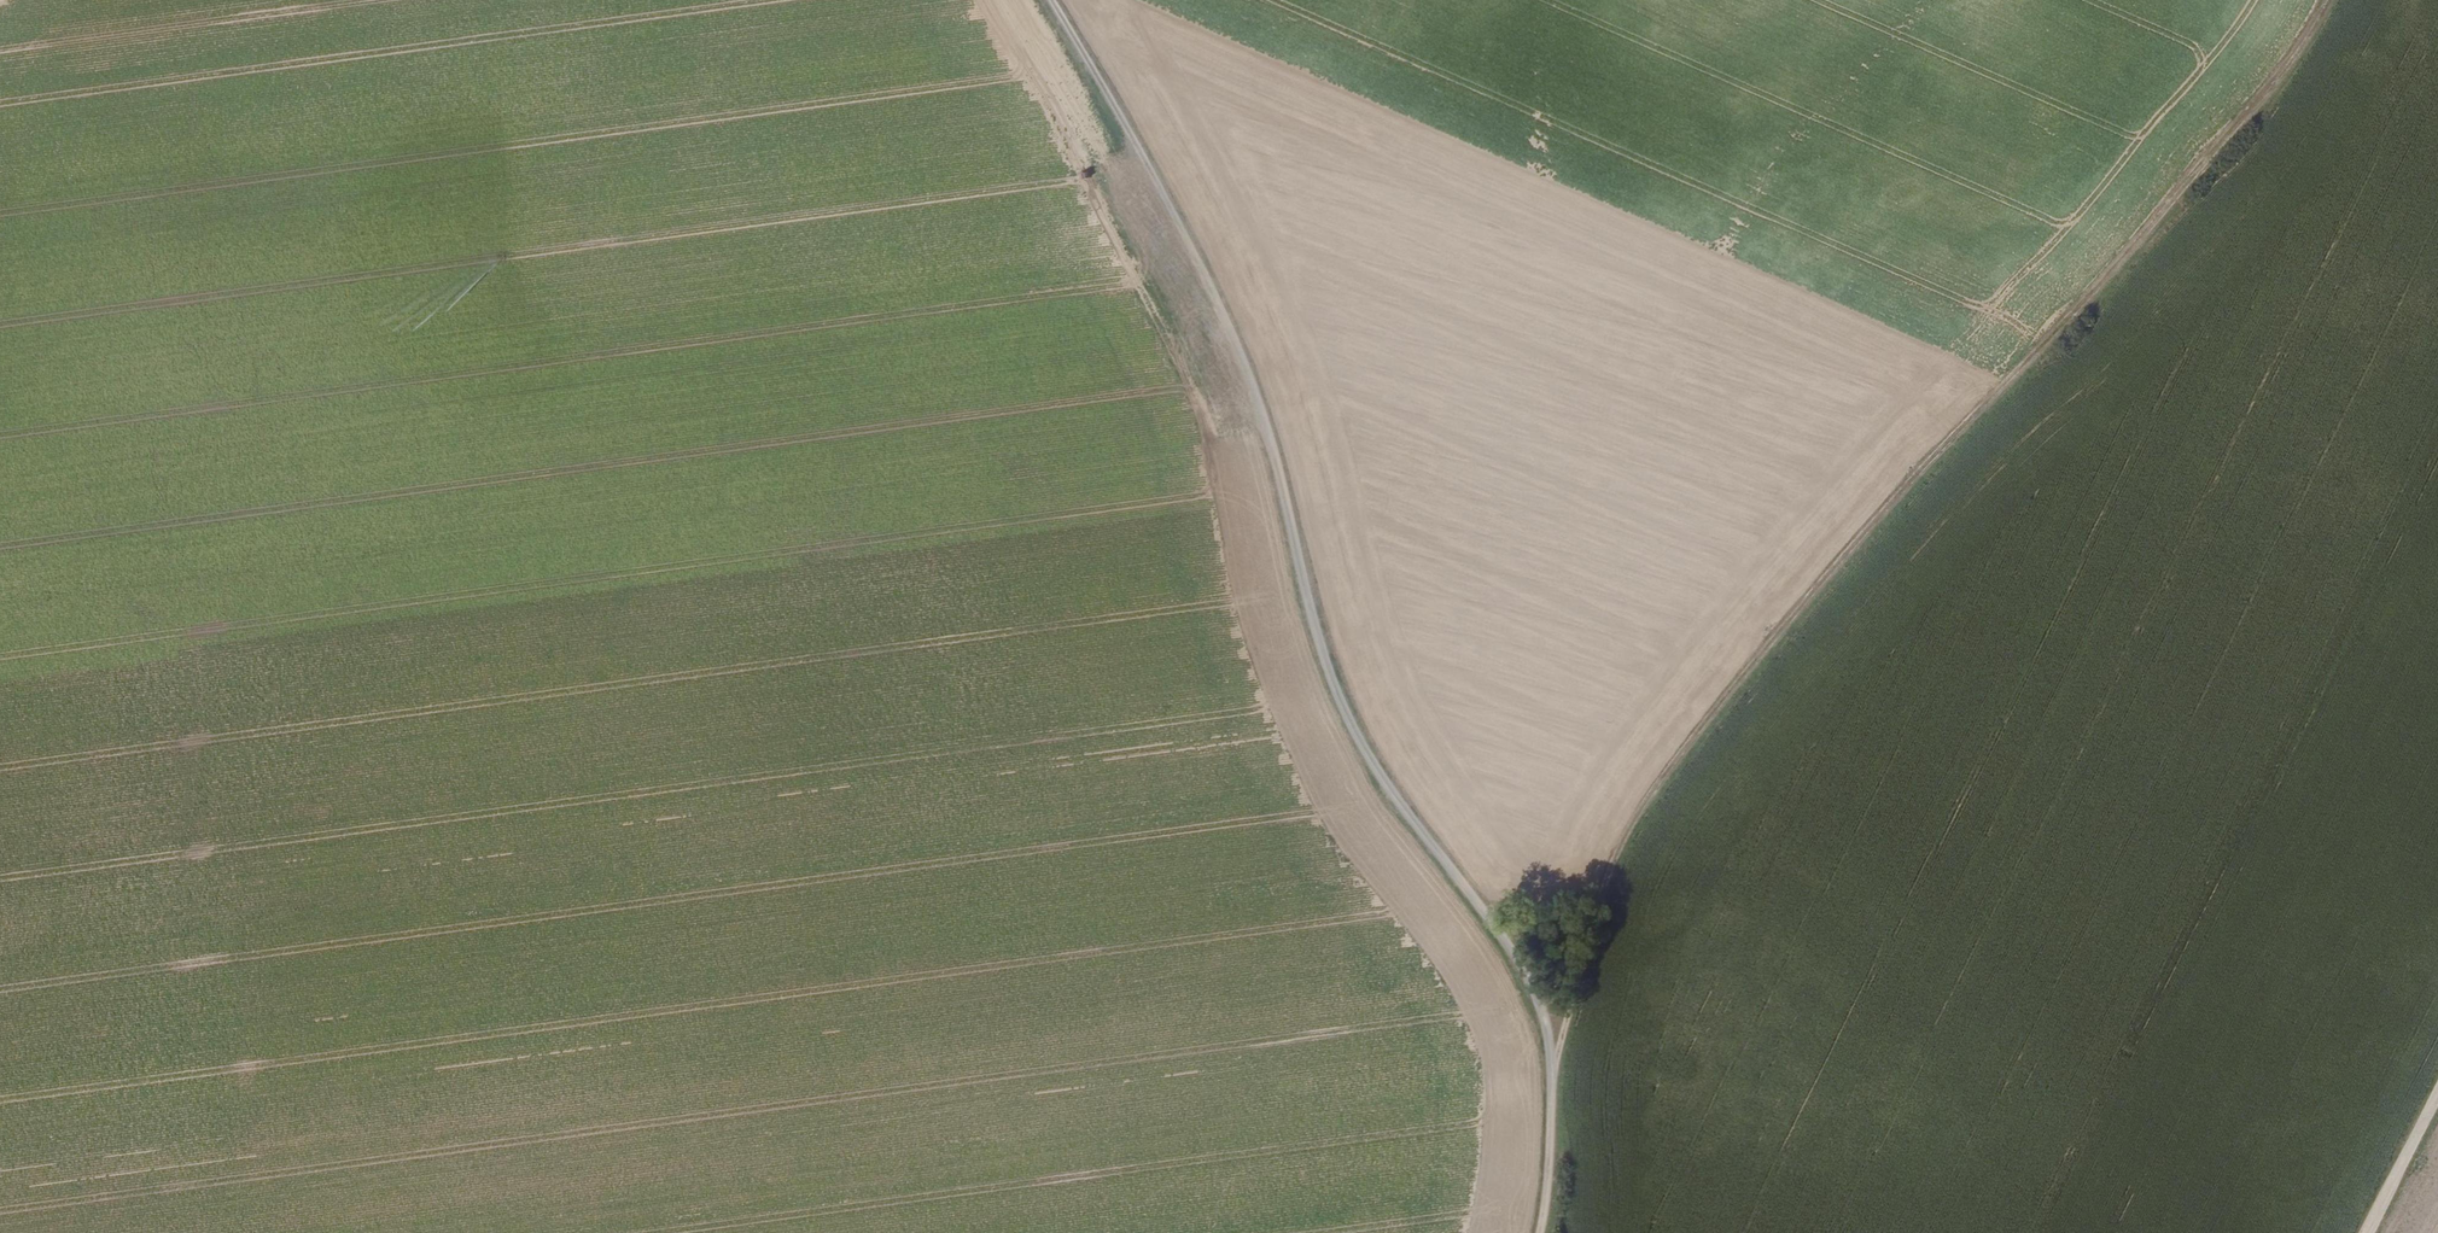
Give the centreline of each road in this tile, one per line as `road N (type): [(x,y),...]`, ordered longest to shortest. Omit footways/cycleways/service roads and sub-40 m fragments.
road 1 (track): [(2331,0),(2257,110),(1847,558),(1647,807),(1621,852),(1558,1068)]
road 2 (track): [(1056,0),(1211,280),(1268,415),(1322,628),(1369,755),(1539,992),(1561,1081)]
road 3 (track): [(1546,1232),(1561,1081)]
road 4 (track): [(2370,1232),(2437,1097)]

